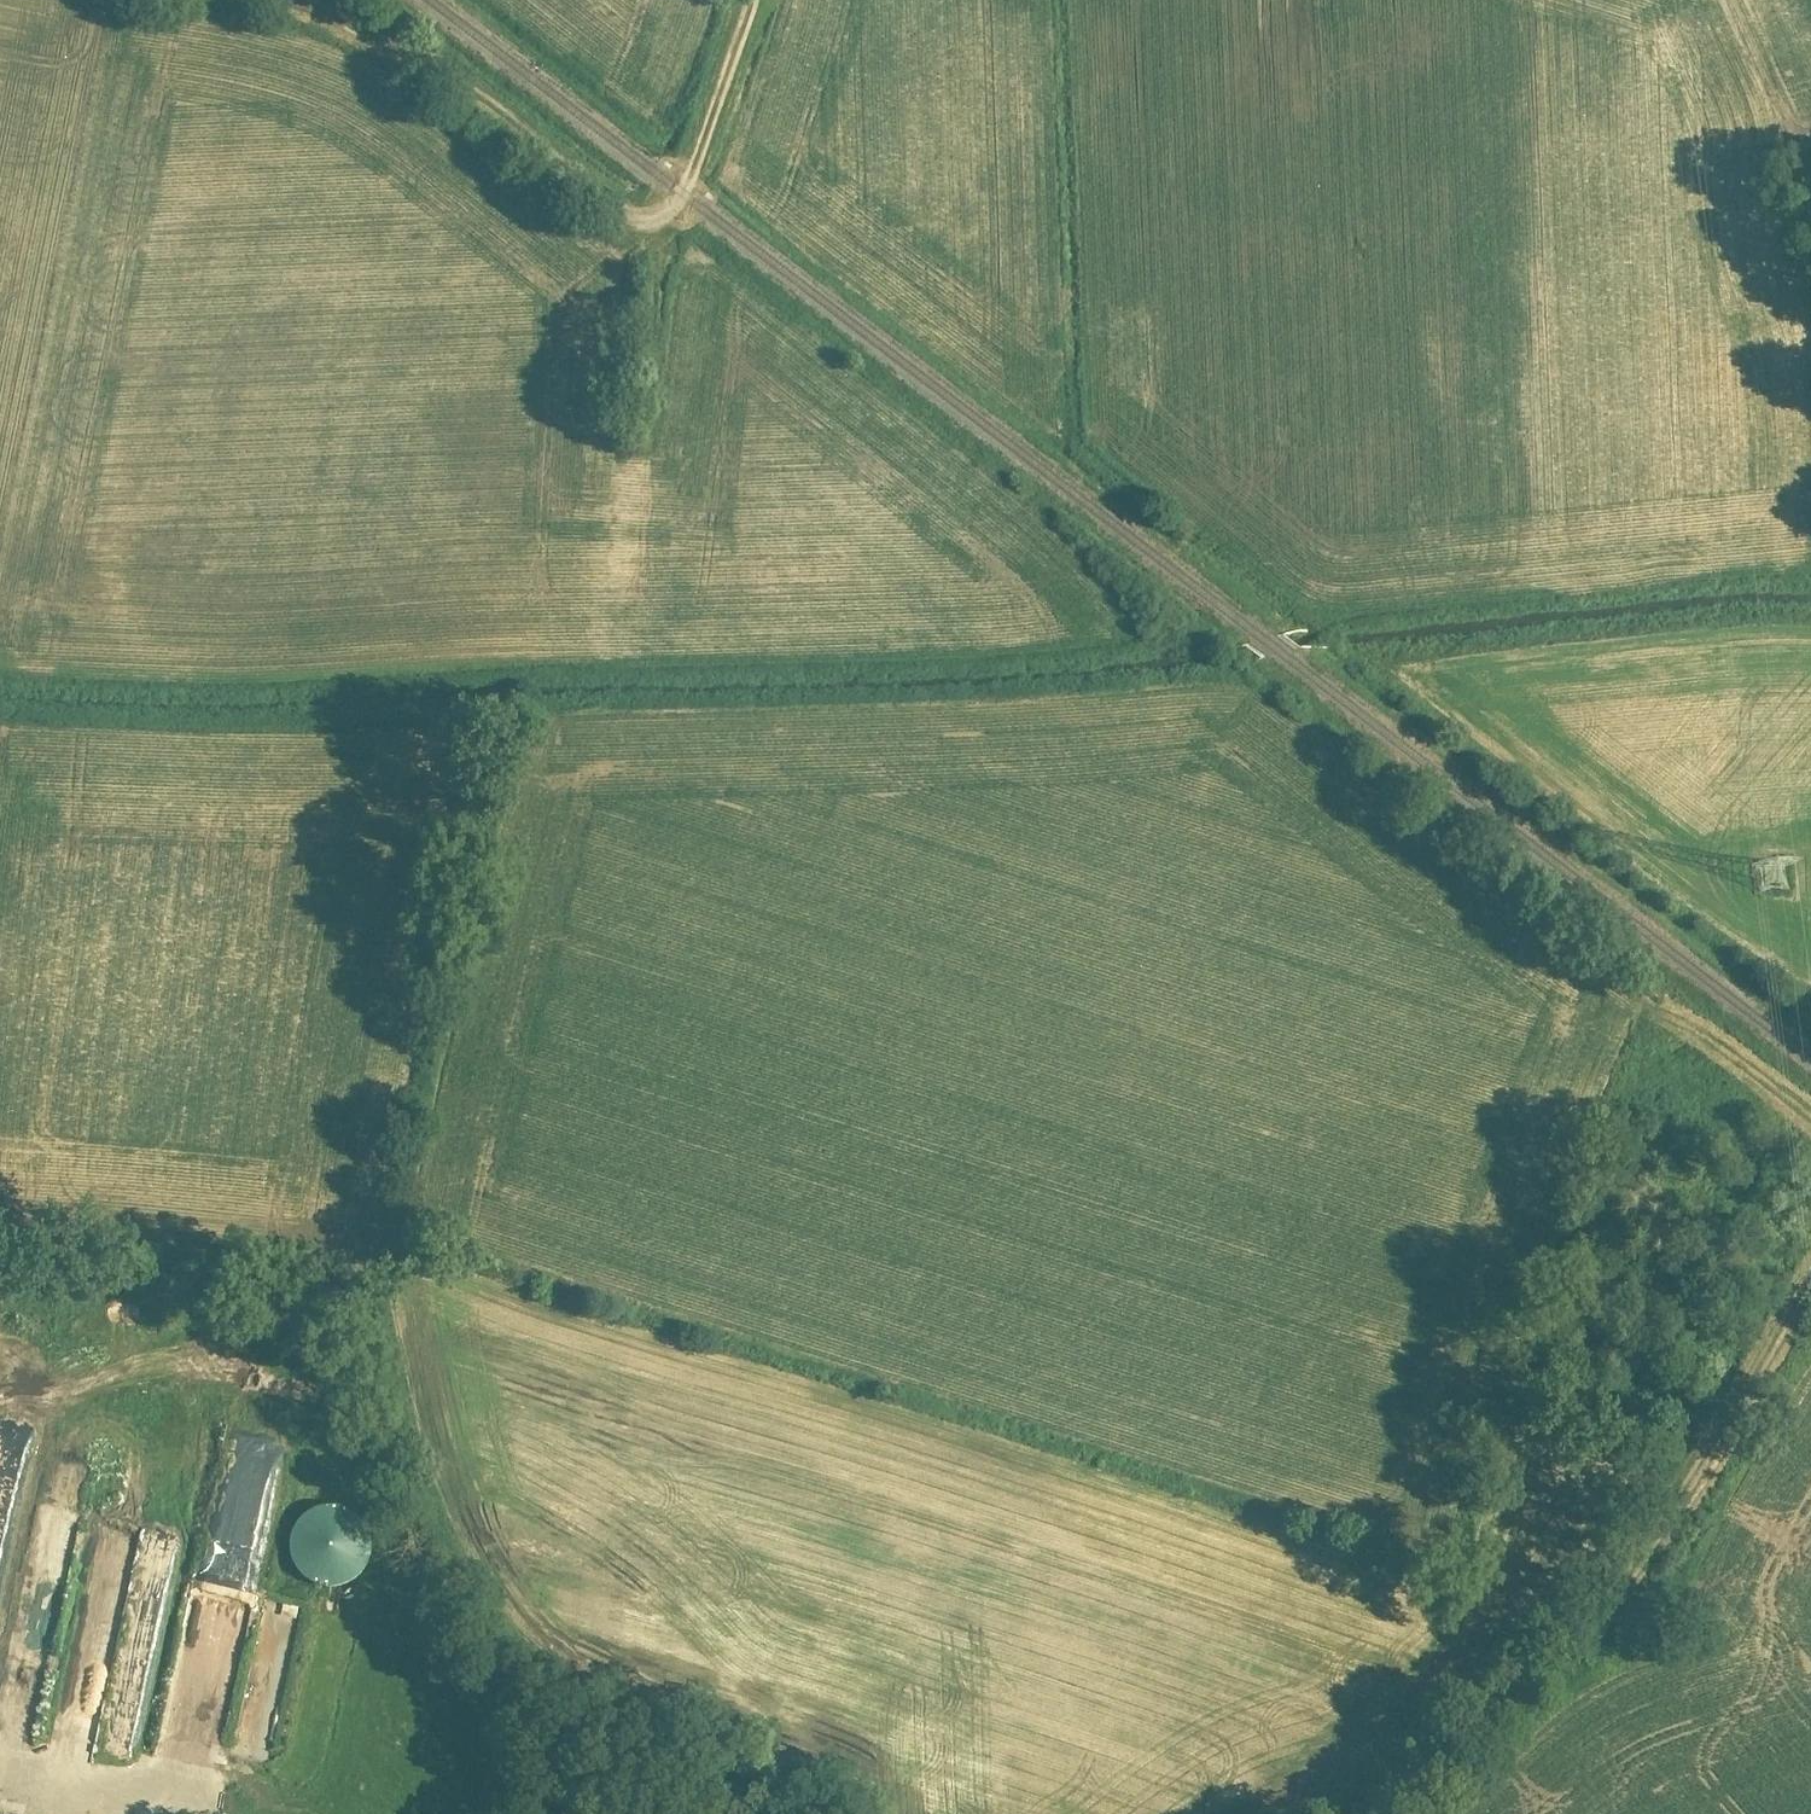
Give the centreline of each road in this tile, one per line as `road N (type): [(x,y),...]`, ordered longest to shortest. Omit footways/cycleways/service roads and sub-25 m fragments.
road 1 (unclassified): [(1389,1813),(1532,1684),(1652,1550),(1810,1271)]
road 2 (track): [(747,0),(665,224),(641,471)]
road 3 (track): [(665,224),(512,116),(359,34),(255,0)]

